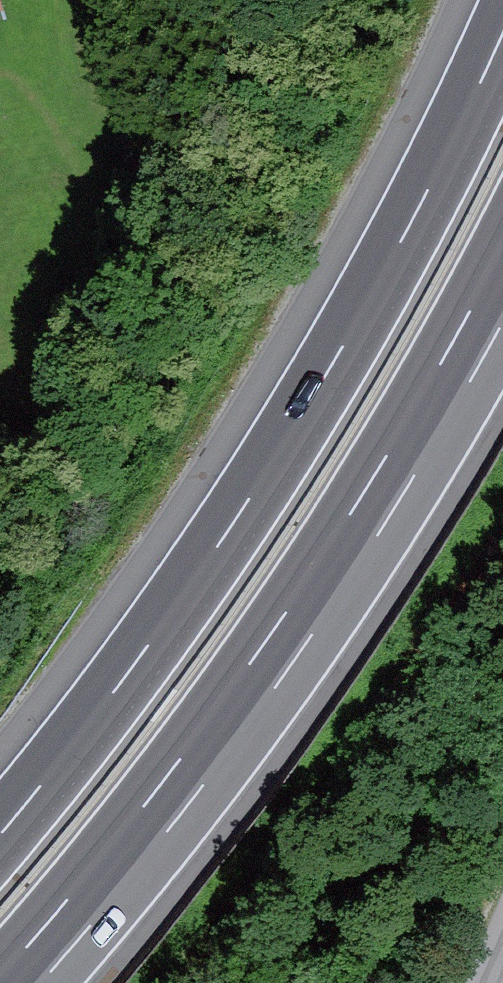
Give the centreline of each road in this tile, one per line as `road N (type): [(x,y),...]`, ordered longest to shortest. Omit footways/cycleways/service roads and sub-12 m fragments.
road 1 (motorway): [(502,30),(341,346),(215,547),(0,833)]
road 2 (motorway): [(13,982),(194,765),(302,615),(437,401),(502,278)]

